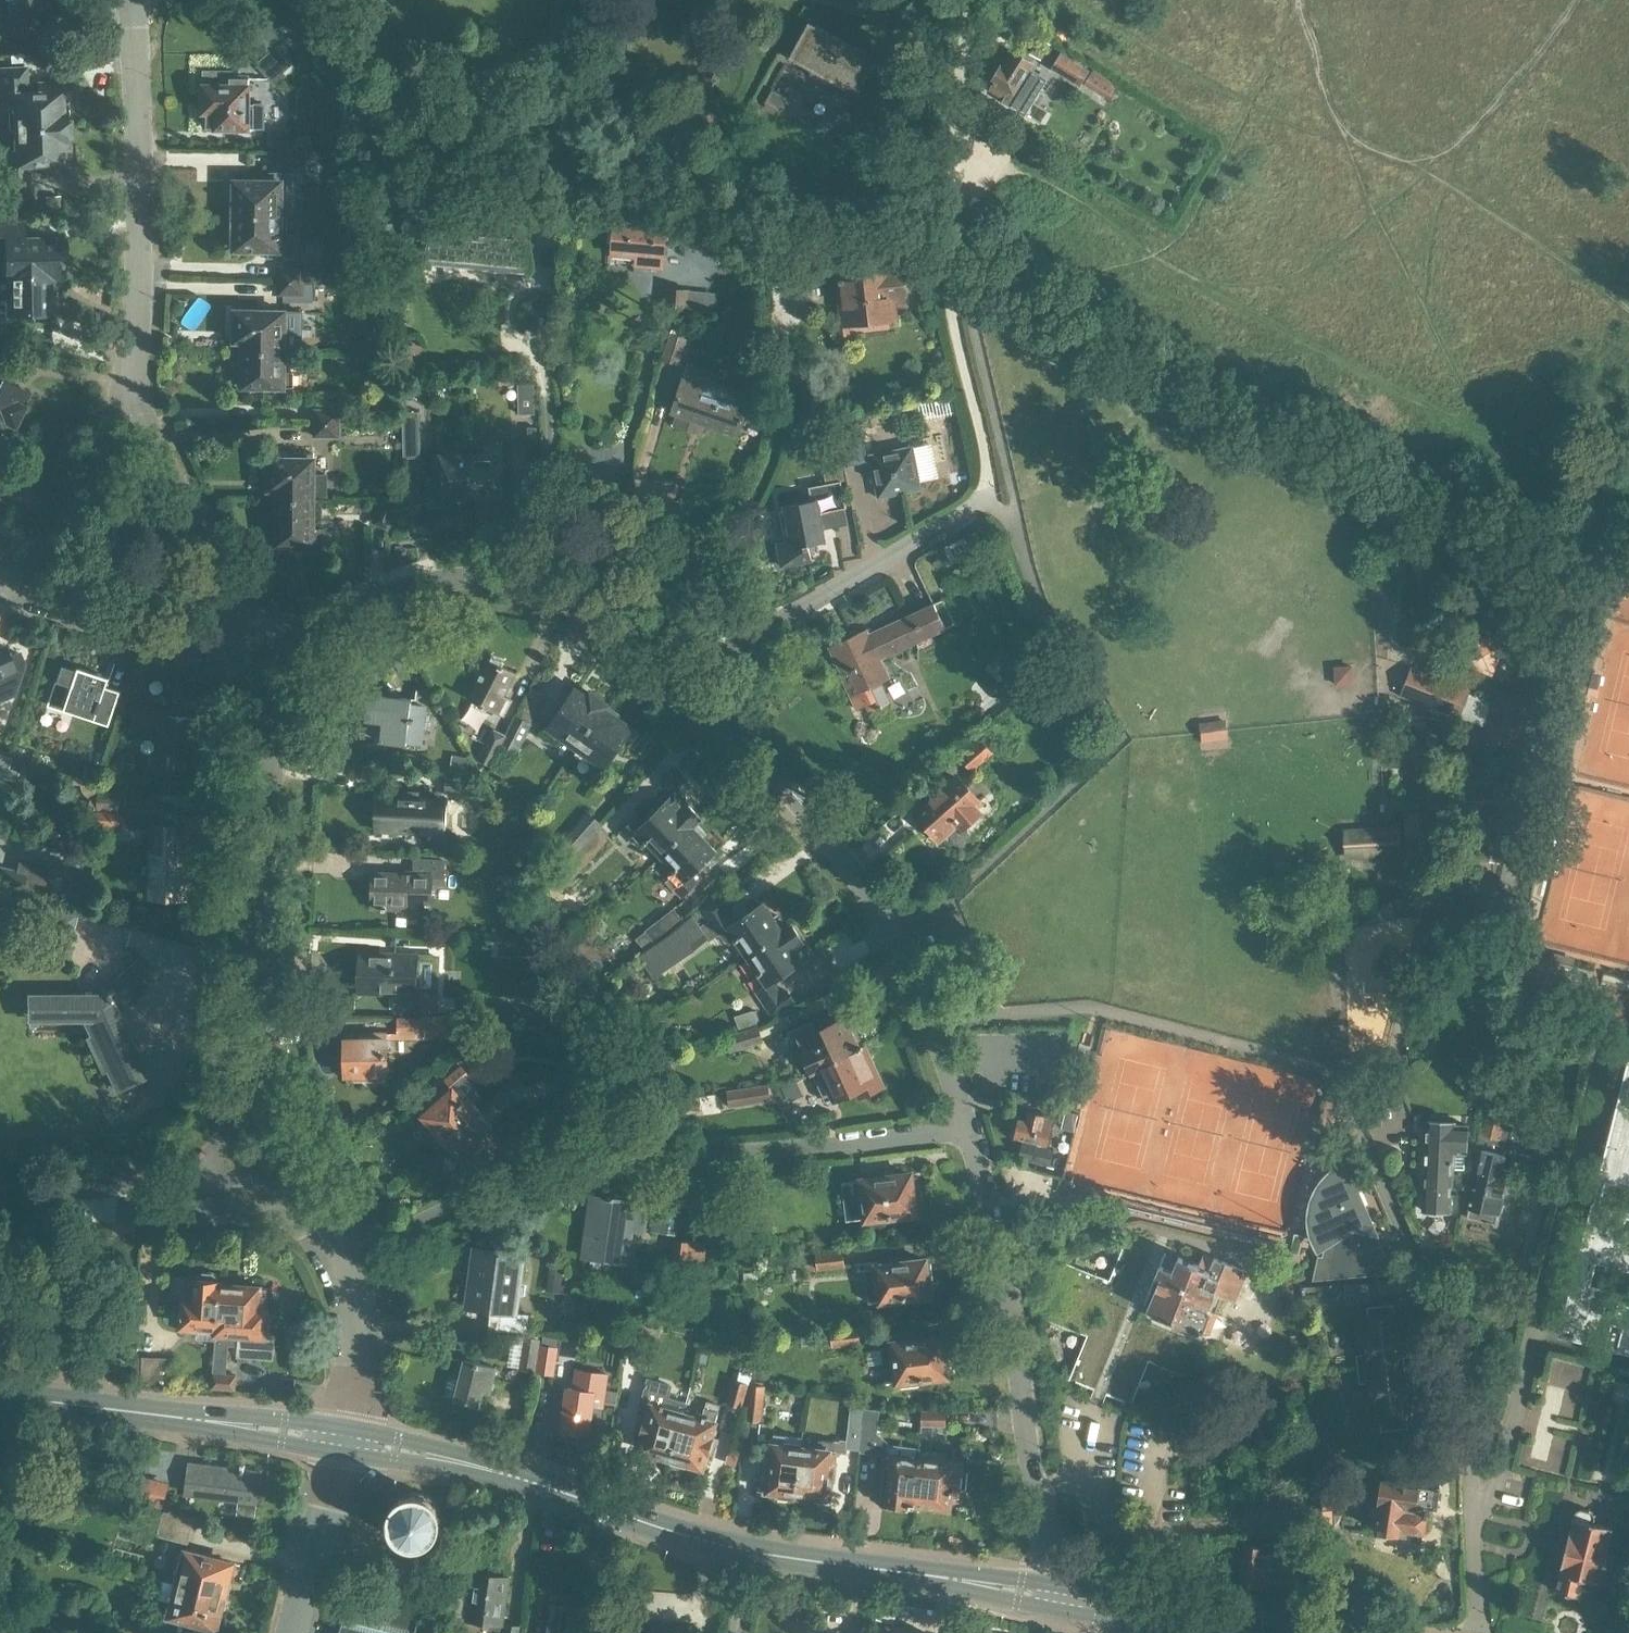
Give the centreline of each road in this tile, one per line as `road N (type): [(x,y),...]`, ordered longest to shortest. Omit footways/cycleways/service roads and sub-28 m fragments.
road 1 (primary): [(1057,1597),(740,1547),(479,1465),(346,1439)]
road 2 (residential): [(344,1266),(419,1221),(555,1174),(968,1131)]
road 3 (track): [(1494,433),(1231,312),(1018,175),(948,168)]
road 4 (residential): [(1477,1632),(1462,1394),(1441,1318),(1345,1096),(1347,1072)]
road 5 (residential): [(968,1131),(936,1031),(888,921),(761,759),(680,682)]
road 6 (track): [(989,500),(944,235),(971,0)]
road 7 (residential): [(1057,1597),(1019,1360),(968,1131)]
road 8 (residential): [(680,682),(580,607),(532,586),(476,576),(424,585),(253,643)]
road 9 (residential): [(263,1087),(275,709),(253,643)]
road 10 (residential): [(132,401),(146,229),(132,0)]
road 11 (residential): [(1012,523),(989,500),(680,682)]
road 12 (primary): [(0,1397),(346,1439)]
road 13 (residential): [(63,1192),(85,1209),(121,1215),(268,1213),(344,1266)]
road 14 (residential): [(253,643),(132,401)]
road 15 (residential): [(253,643),(208,652),(1,584)]
road 16 (residential): [(1,584),(75,513),(132,401)]
road 17 (primary): [(1274,1632),(1057,1597)]
road 18 (residential): [(290,1632),(346,1439)]
road 19 (residential): [(346,1439),(357,1365),(344,1266)]
road 20 (residential): [(175,1184),(254,1181),(318,1206)]
road 21 (residential): [(318,1206),(263,1087)]
road 22 (residential): [(175,1184),(263,1087)]

